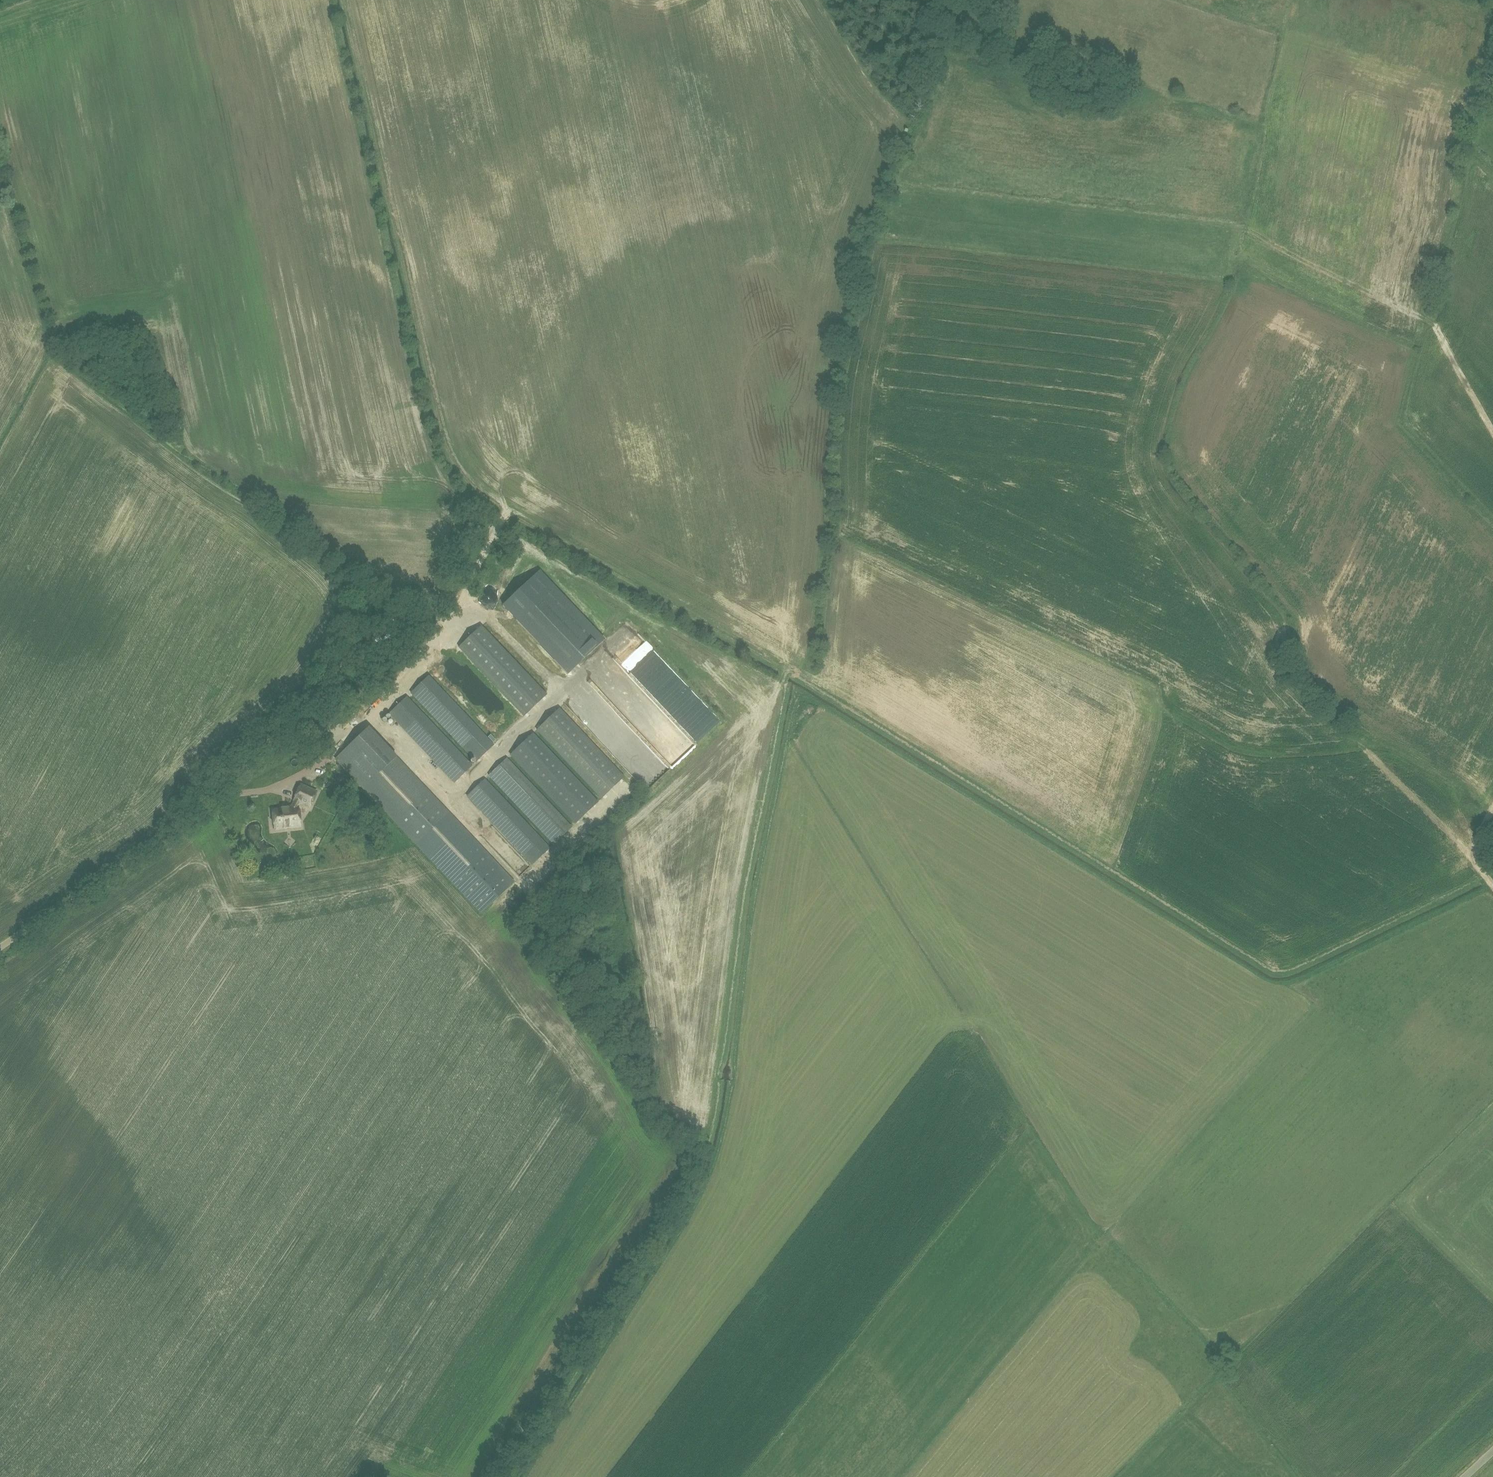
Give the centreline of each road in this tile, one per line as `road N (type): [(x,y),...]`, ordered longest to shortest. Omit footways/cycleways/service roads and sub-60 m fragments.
road 1 (unclassified): [(0,960),(292,739),(340,738)]

